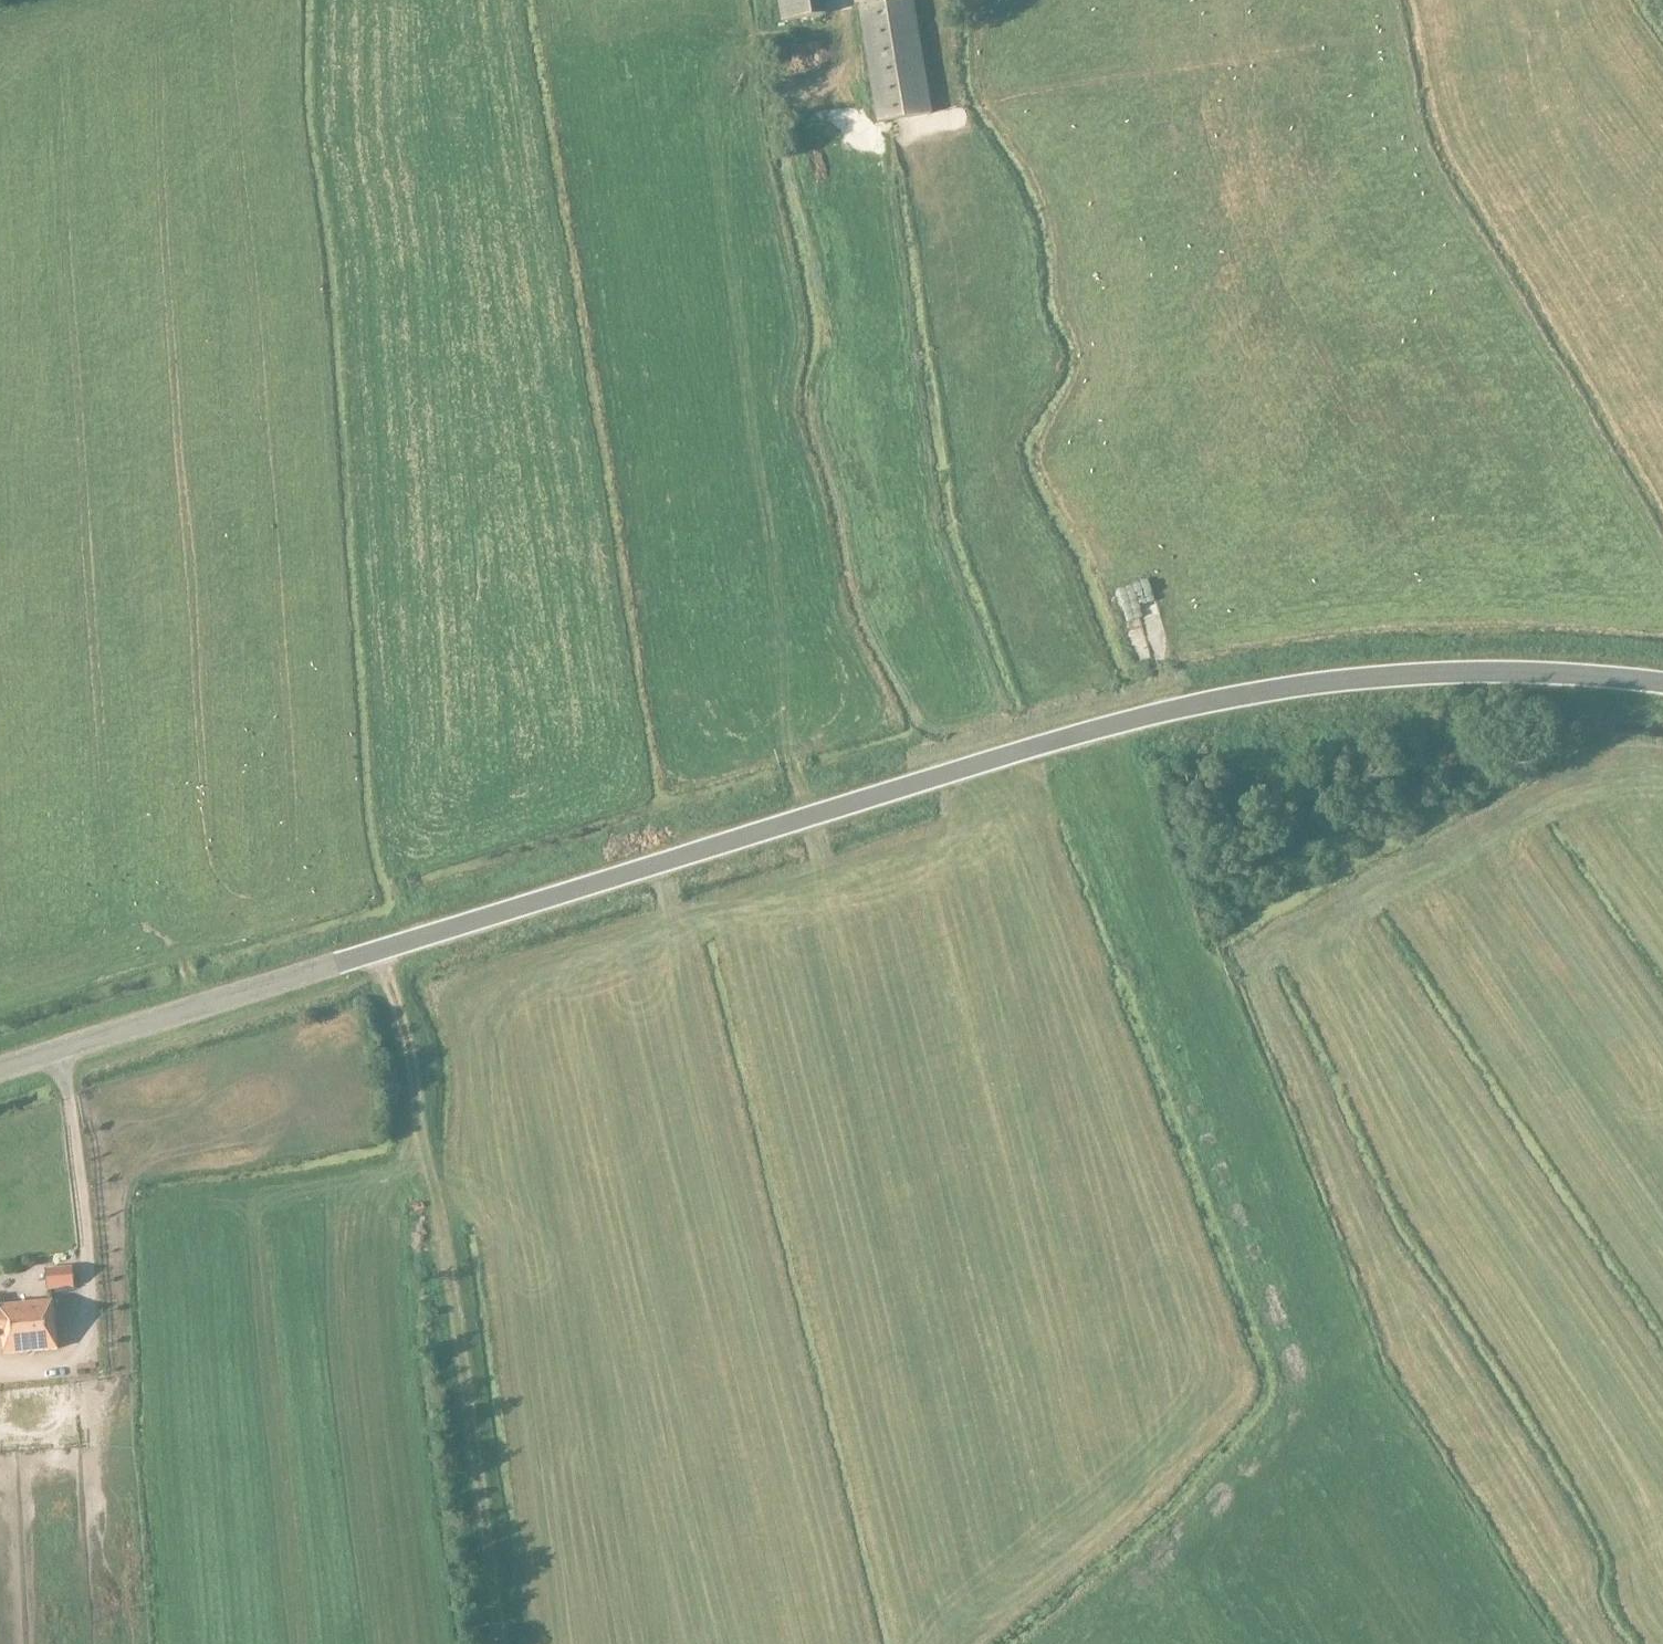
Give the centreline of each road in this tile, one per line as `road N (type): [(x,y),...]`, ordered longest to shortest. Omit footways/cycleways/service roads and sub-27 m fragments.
road 1 (tertiary): [(1662,687),(1455,679),(1361,683),(1204,707),(1085,735),(383,948)]
road 2 (track): [(383,948),(456,1315),(502,1643)]
road 3 (tertiary): [(0,1069),(383,948)]

